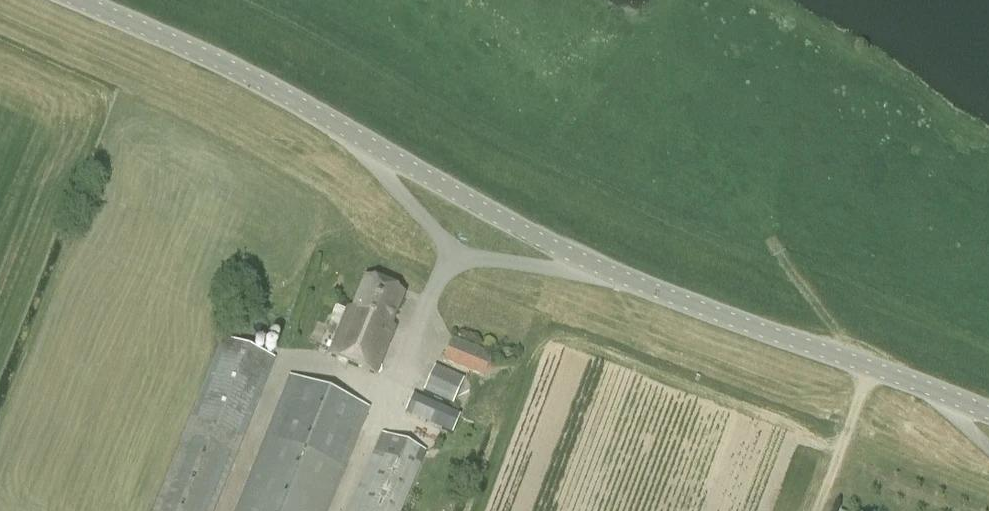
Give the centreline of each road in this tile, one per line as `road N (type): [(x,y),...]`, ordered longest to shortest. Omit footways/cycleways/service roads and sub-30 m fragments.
road 1 (unclassified): [(988,411),(525,228),(227,58),(93,0)]
road 2 (track): [(871,364),(819,510)]

